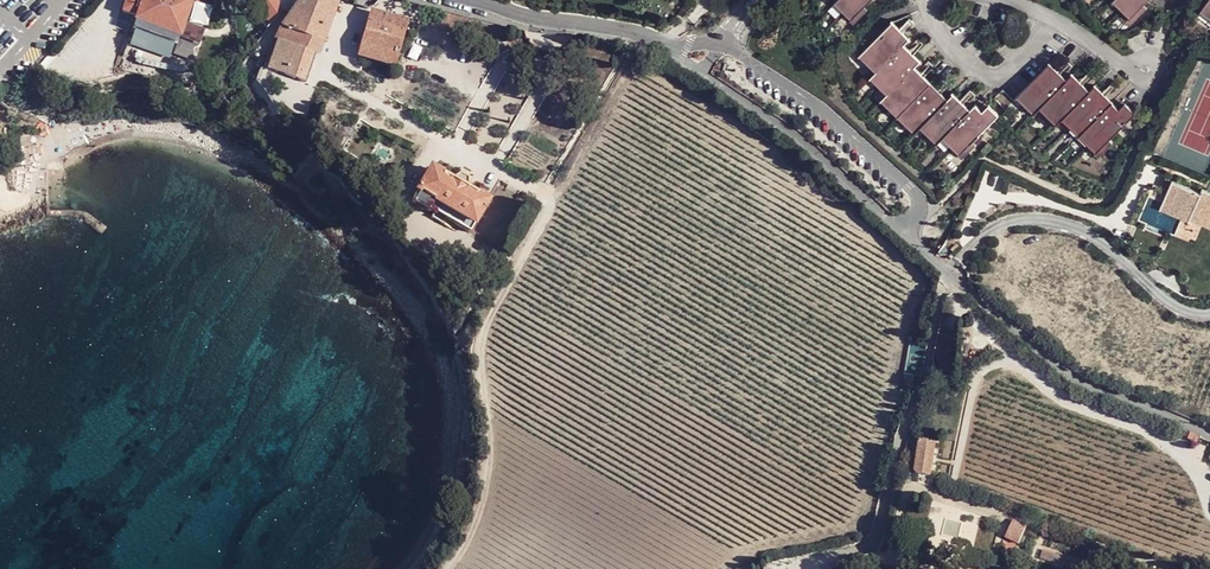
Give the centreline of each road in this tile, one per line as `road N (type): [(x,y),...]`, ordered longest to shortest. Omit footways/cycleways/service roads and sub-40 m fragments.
road 1 (residential): [(1209,433),(1079,380),(948,271)]
road 2 (residential): [(904,234),(919,203),(913,188),(823,108),(721,35)]
road 3 (residential): [(674,52),(798,138),(904,234)]
road 4 (residential): [(674,52),(610,30),(456,0)]
road 5 (residential): [(926,8),(936,29),(994,77),(1011,71),(1052,19)]

